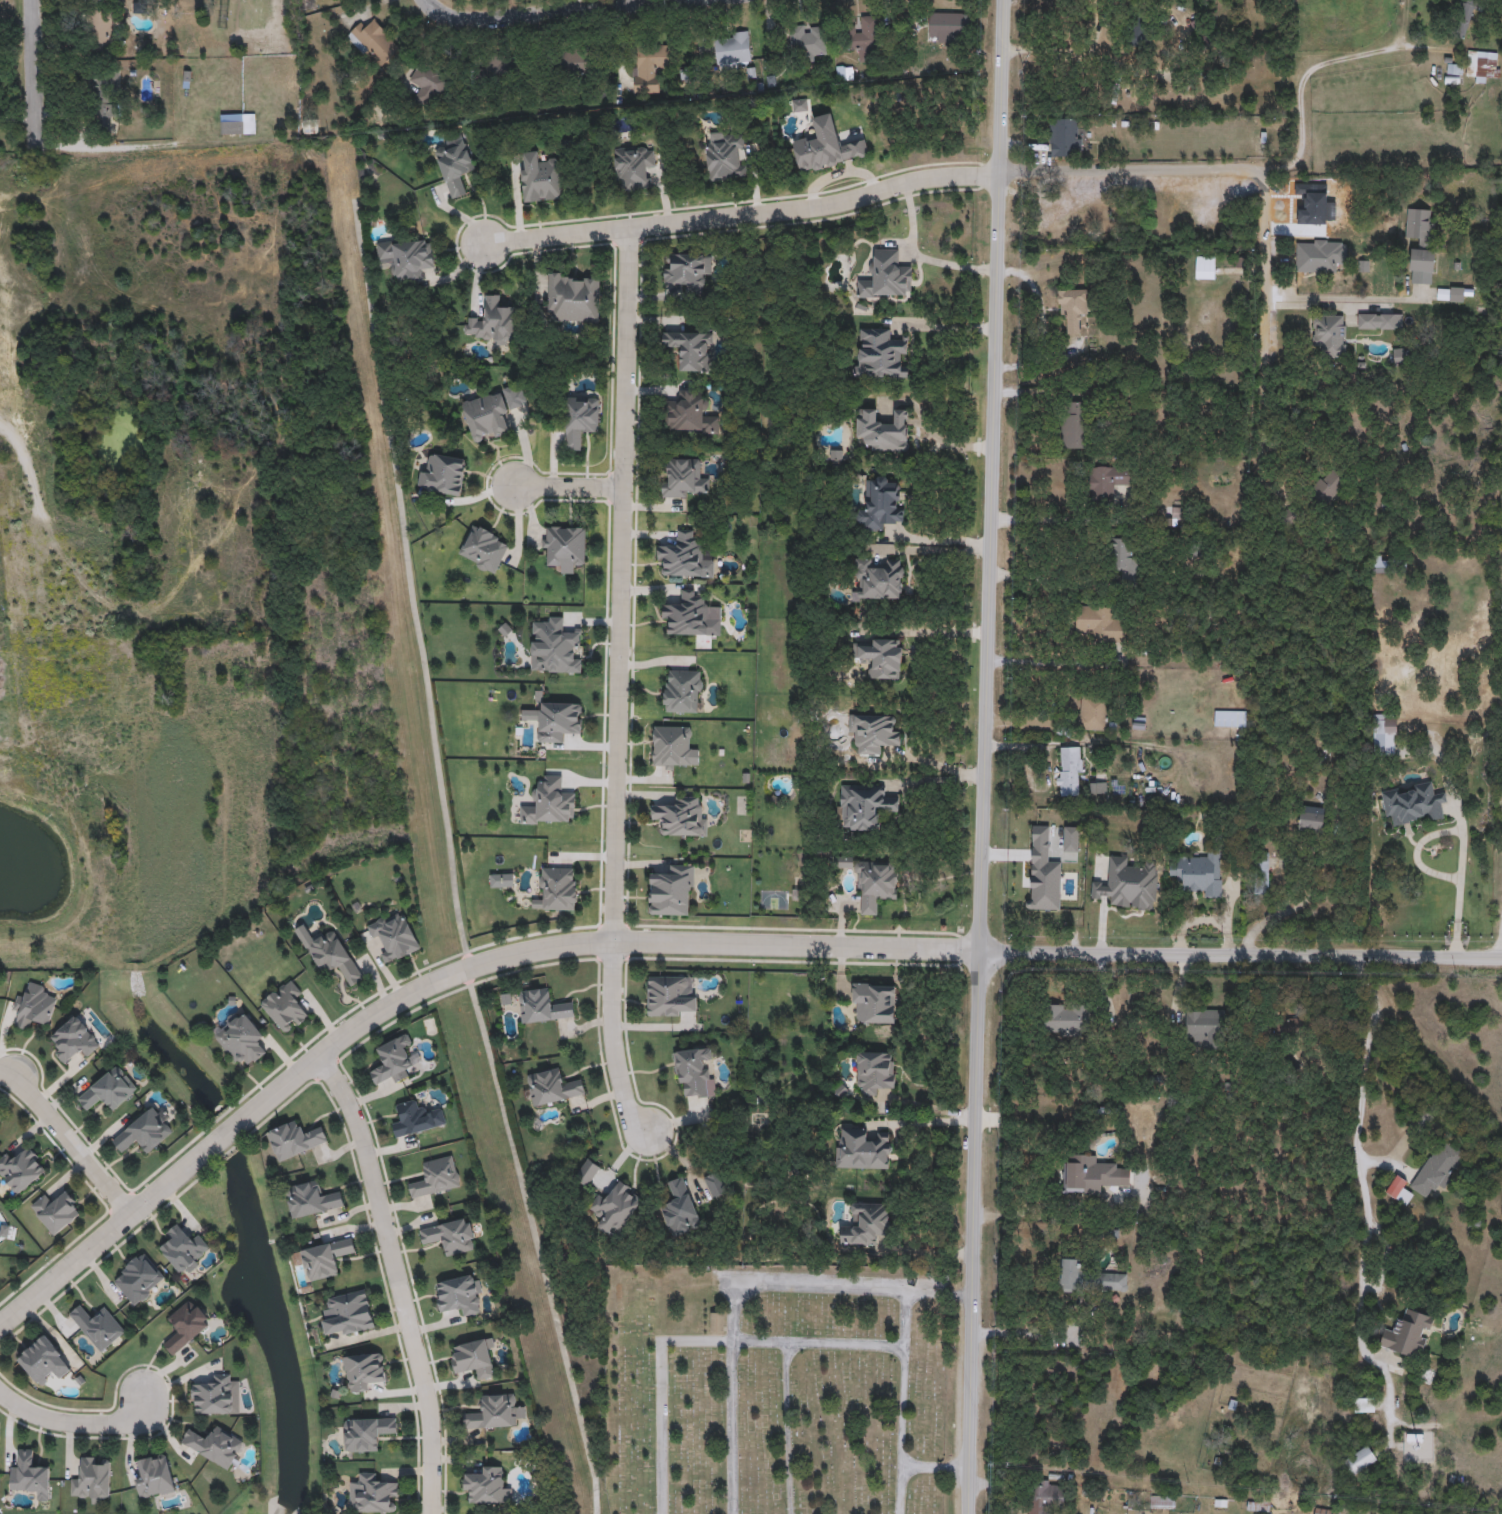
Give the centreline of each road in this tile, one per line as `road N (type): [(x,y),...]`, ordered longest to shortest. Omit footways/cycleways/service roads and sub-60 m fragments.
road 1 (tertiary): [(1003,0),(972,1513)]
road 2 (tertiary): [(0,1327),(360,1026),(453,974),(582,944),(980,954)]
road 3 (residential): [(487,244),(822,206),(917,181),(999,171),(1246,170),(1265,185),(1266,300)]
road 4 (residential): [(630,229),(614,943)]
road 5 (tertiary): [(980,954),(1501,958)]
road 6 (residential): [(319,1058),(357,1124),(432,1409),(435,1513)]
road 7 (residential): [(666,0),(492,19),(457,17),(427,0)]
road 8 (residential): [(614,943),(612,1042),(623,1098),(645,1130)]
road 9 (residential): [(0,1074),(60,1128),(128,1213)]
road 10 (residential): [(0,1394),(49,1421),(84,1425),(143,1423),(143,1399)]
road 11 (residential): [(37,147),(33,0)]

